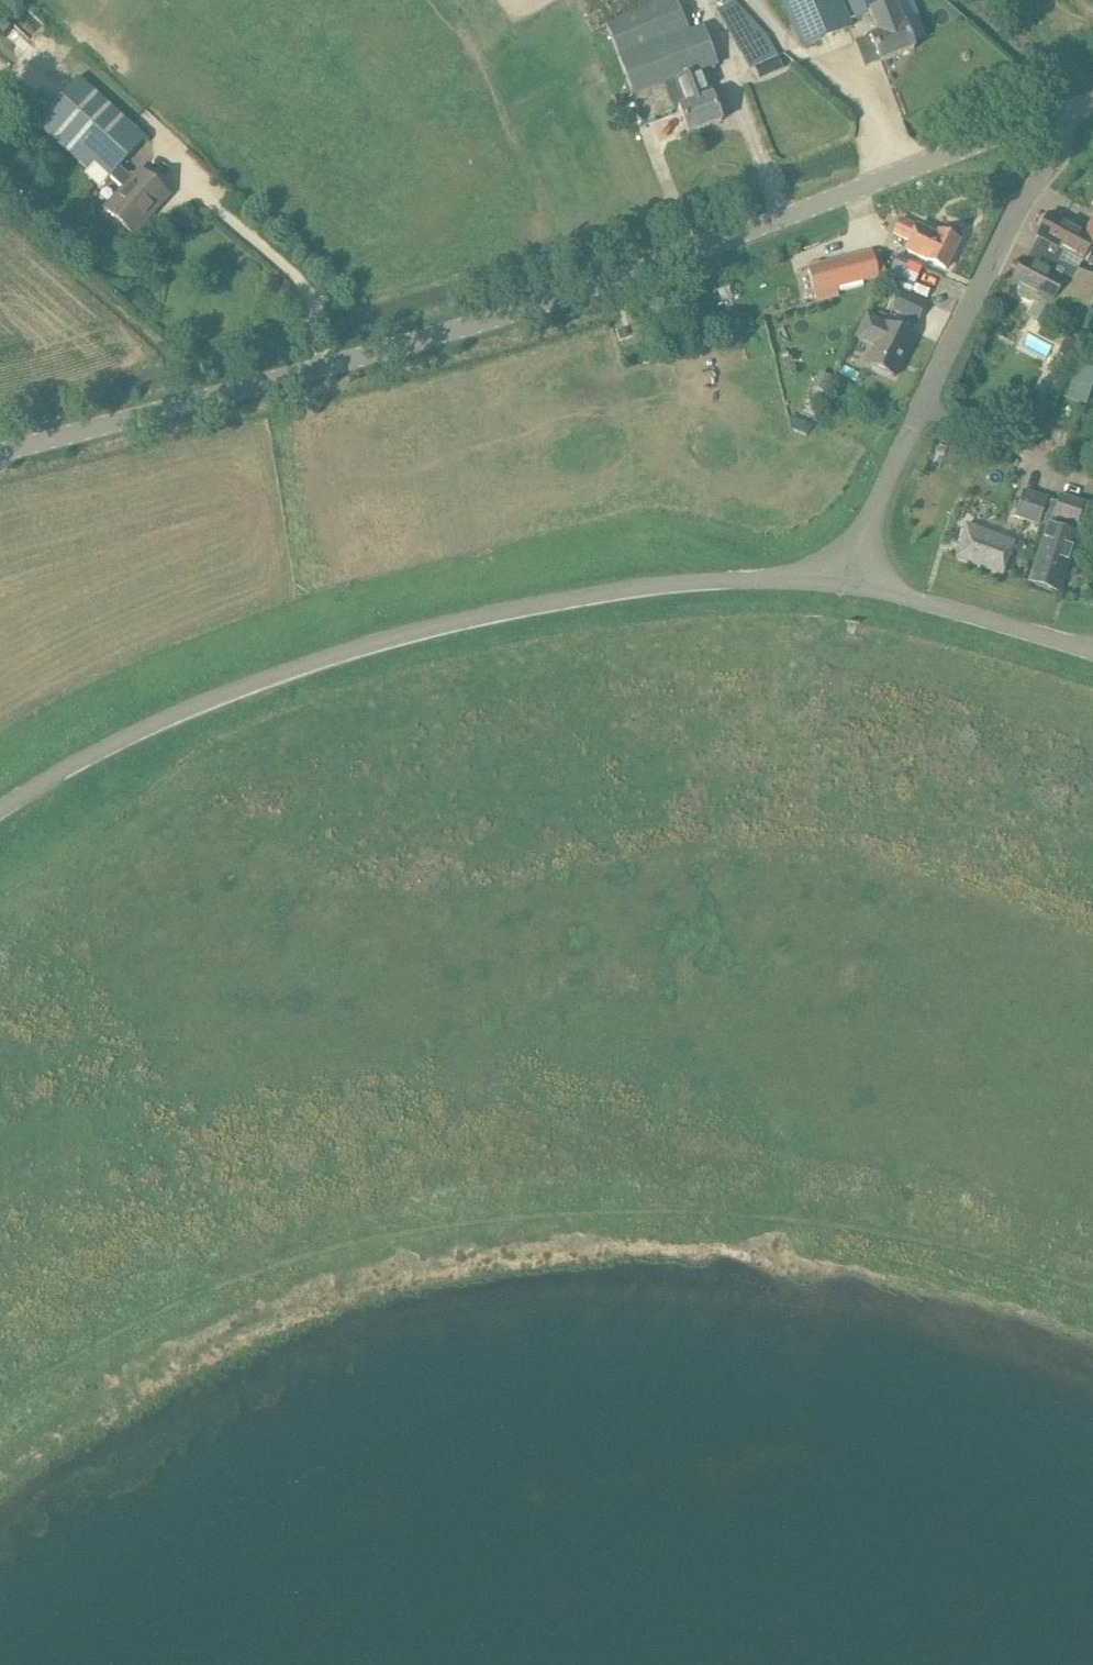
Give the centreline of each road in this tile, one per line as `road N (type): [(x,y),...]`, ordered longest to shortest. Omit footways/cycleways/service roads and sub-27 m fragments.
road 1 (tertiary): [(0,454),(499,316),(1056,115)]
road 2 (tertiary): [(0,811),(211,700),(423,632),(632,589),(846,583)]
road 3 (tertiary): [(846,583),(1015,211),(1062,150),(1056,115)]
road 4 (tertiary): [(1092,652),(846,583)]

